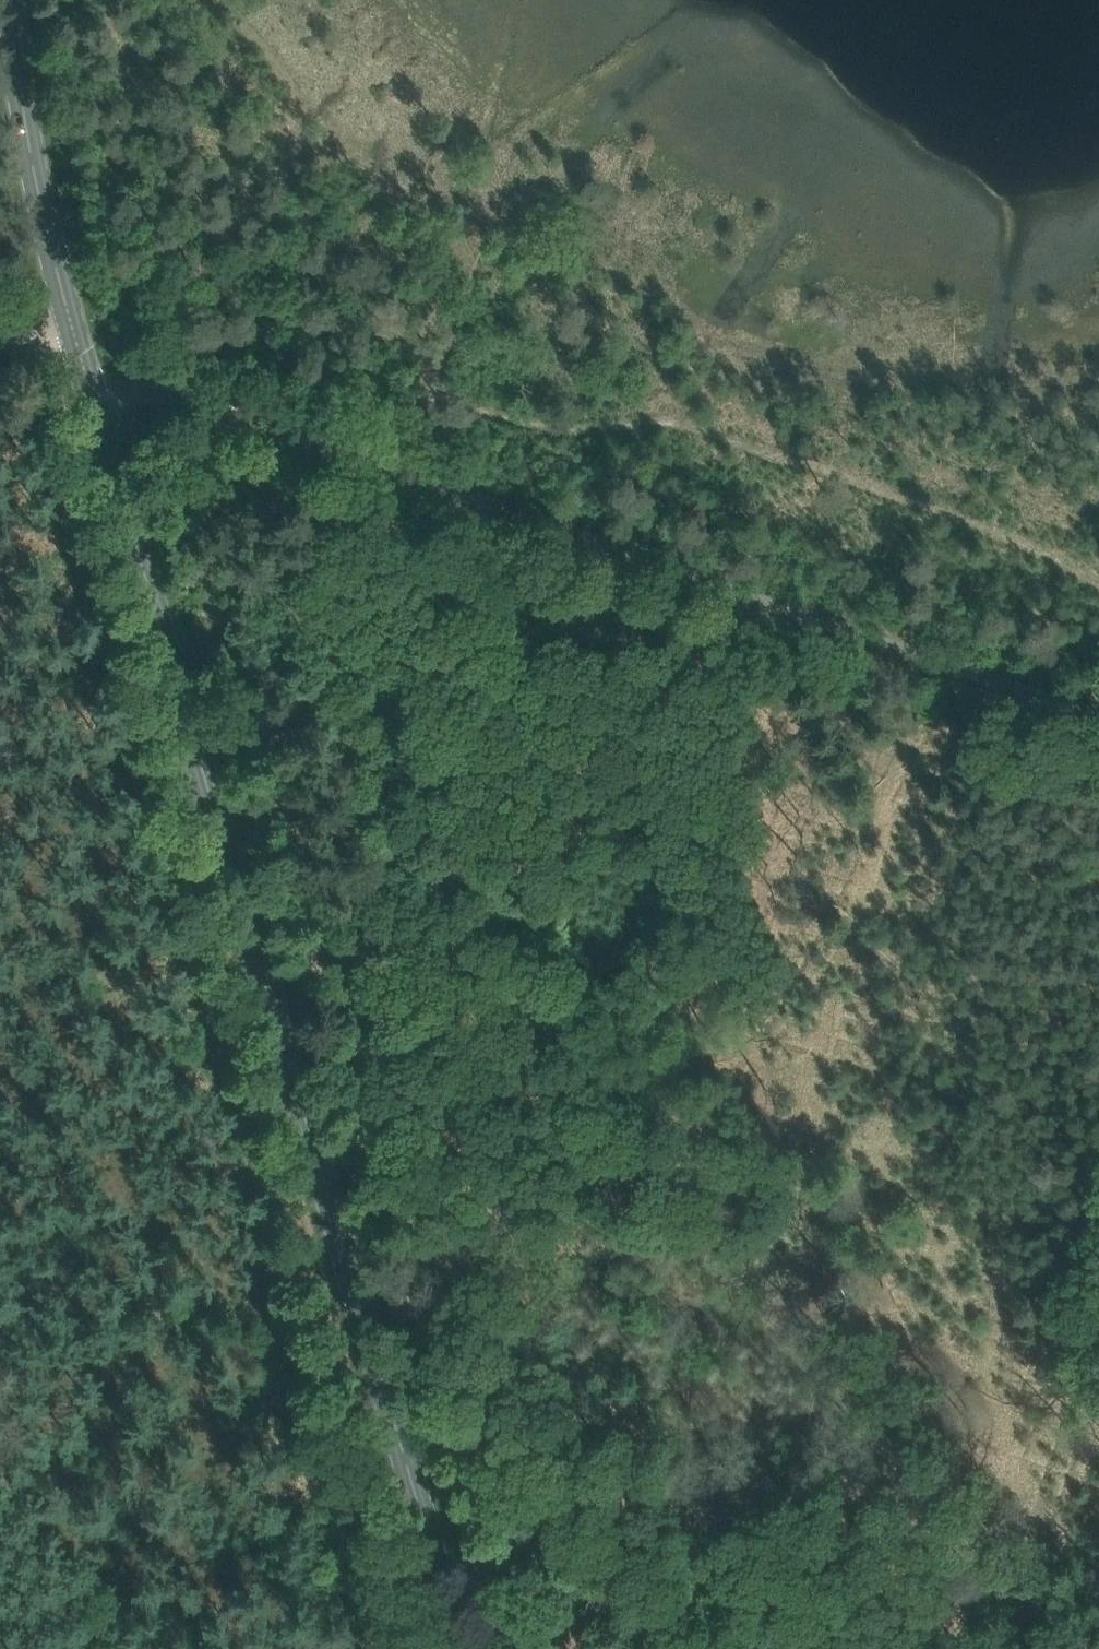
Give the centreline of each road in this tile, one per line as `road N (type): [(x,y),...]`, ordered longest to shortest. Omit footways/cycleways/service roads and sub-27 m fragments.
road 1 (secondary): [(462,1648),(83,363)]
road 2 (unclassified): [(83,363),(1098,711)]
road 3 (secondary): [(83,363),(44,215),(10,0)]

